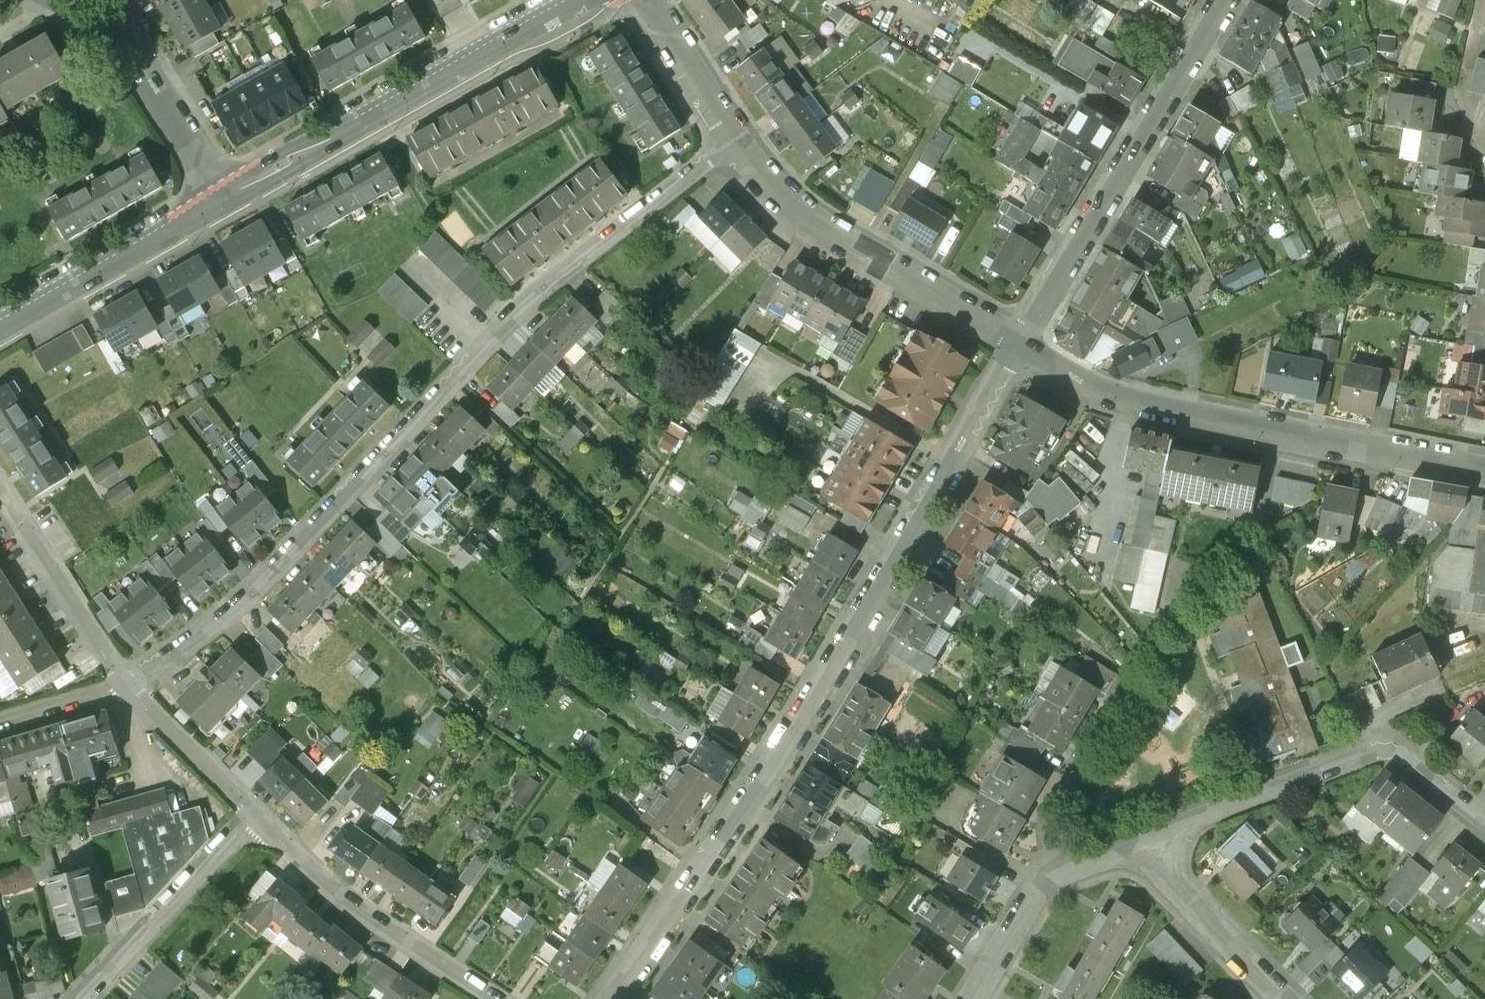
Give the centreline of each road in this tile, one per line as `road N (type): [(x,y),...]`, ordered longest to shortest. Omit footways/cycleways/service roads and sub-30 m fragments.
road 1 (residential): [(730,136),(500,311),(203,629),(125,683)]
road 2 (residential): [(1012,350),(867,613),(697,888),(612,998)]
road 3 (residential): [(1484,468),(1184,410),(1012,350)]
road 4 (secondary): [(220,197),(580,0)]
road 5 (residential): [(1224,0),(1012,350)]
road 6 (residential): [(1012,350),(850,246),(730,136)]
road 7 (residential): [(494,998),(323,878),(259,822)]
road 8 (secondary): [(0,327),(220,197)]
road 9 (residential): [(259,822),(78,998)]
road 10 (residential): [(220,197),(134,42),(83,0)]
road 11 (residential): [(1144,844),(1368,754)]
road 12 (residential): [(125,683),(0,493)]
road 13 (residential): [(1144,844),(1281,998)]
road 14 (residential): [(259,822),(125,683)]
road 15 (residential): [(1064,872),(1046,843),(1049,816),(1113,710)]
road 16 (residential): [(730,136),(646,0)]
road 17 (residential): [(971,998),(1027,906),(1064,872)]
road 18 (residential): [(1484,812),(1395,752),(1368,754)]
road 19 (residential): [(125,683),(0,721)]

